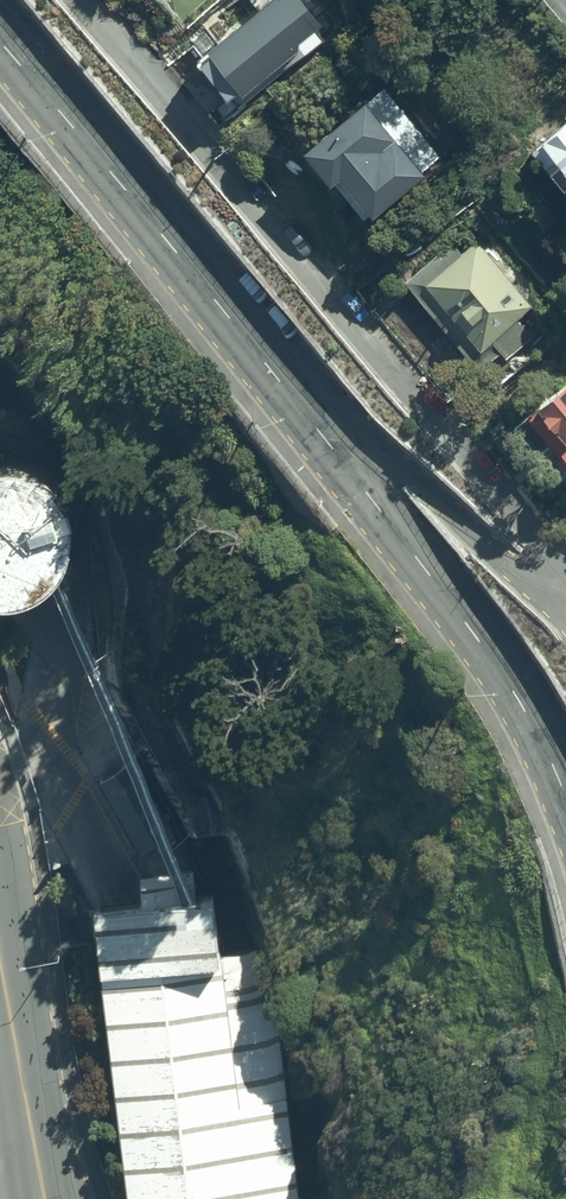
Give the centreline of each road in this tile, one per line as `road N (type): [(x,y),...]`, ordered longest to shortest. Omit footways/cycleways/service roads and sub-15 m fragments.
road 1 (residential): [(86,0),(521,520),(565,611)]
road 2 (secondary): [(306,406),(0,34)]
road 3 (secondary): [(565,796),(535,727),(458,609),(306,406)]
road 4 (residential): [(306,406),(398,460),(565,615)]
road 5 (secondary): [(23,1080),(0,952)]
road 6 (unclassified): [(23,1080),(46,1124),(60,1198)]
road 7 (unclassified): [(23,1198),(13,1128),(23,1080)]

